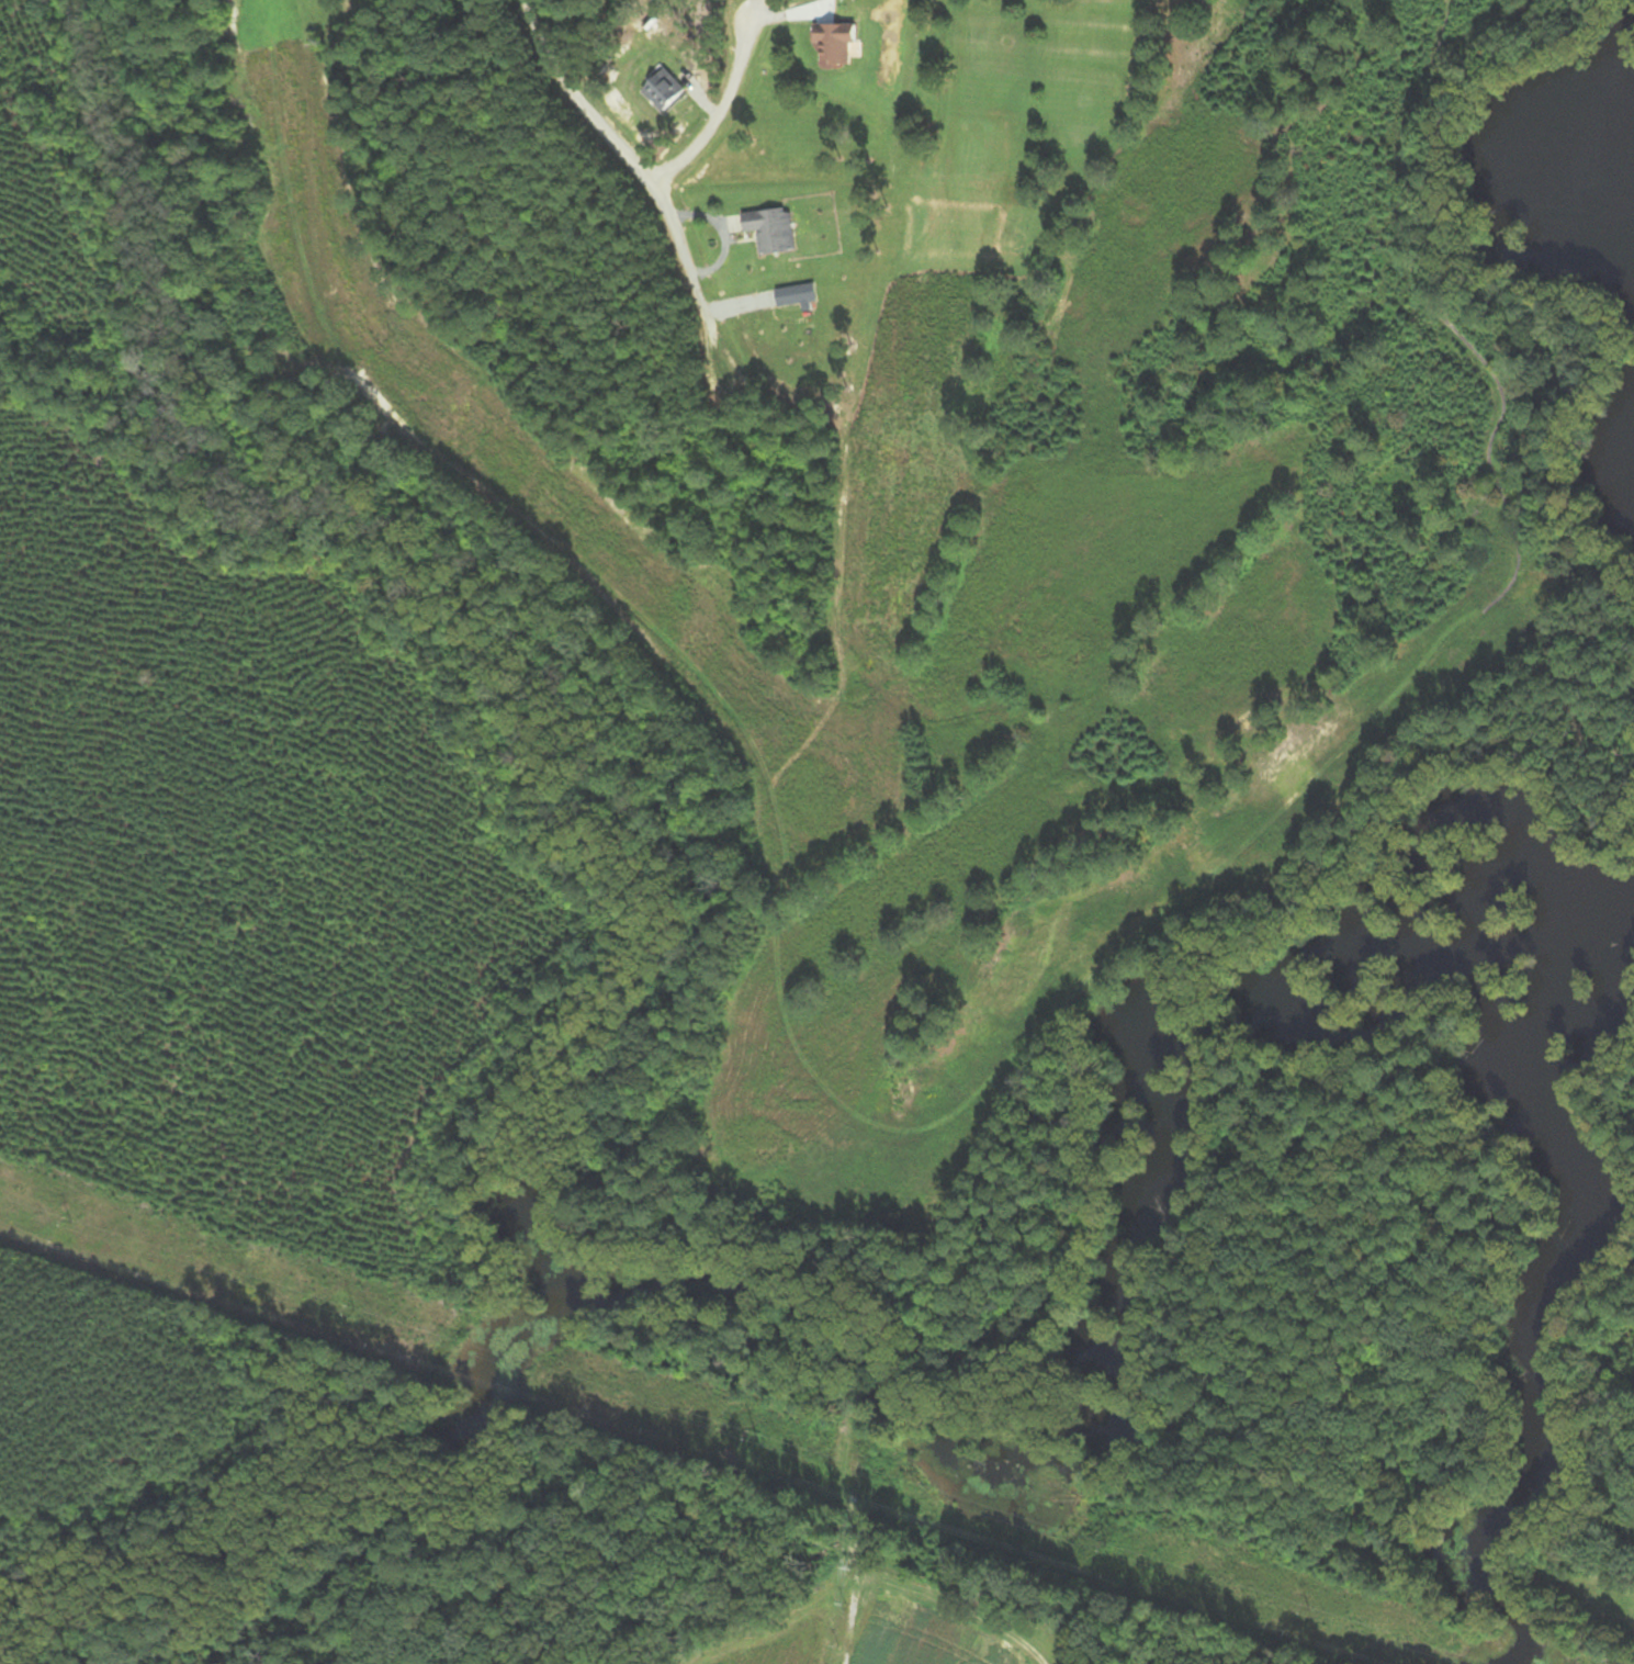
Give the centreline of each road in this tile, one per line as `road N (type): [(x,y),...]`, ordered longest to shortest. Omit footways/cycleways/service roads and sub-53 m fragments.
road 1 (residential): [(709,317),(656,191),(574,98),(528,0)]

